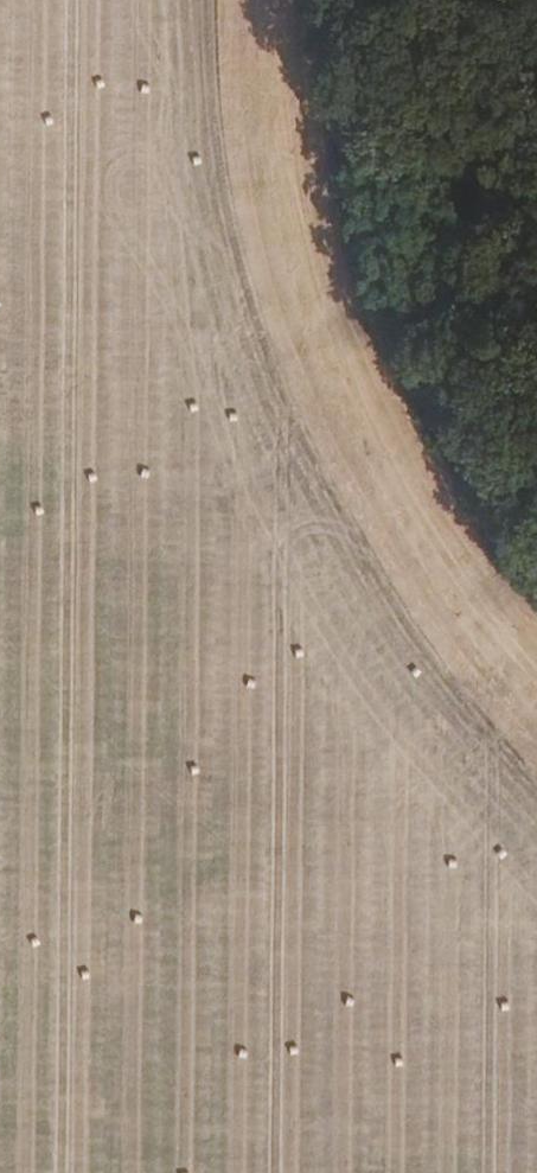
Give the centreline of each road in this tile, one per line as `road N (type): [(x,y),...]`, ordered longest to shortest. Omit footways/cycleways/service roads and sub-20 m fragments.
road 1 (track): [(340,0),(353,178),(399,350),(497,532),(536,582)]

